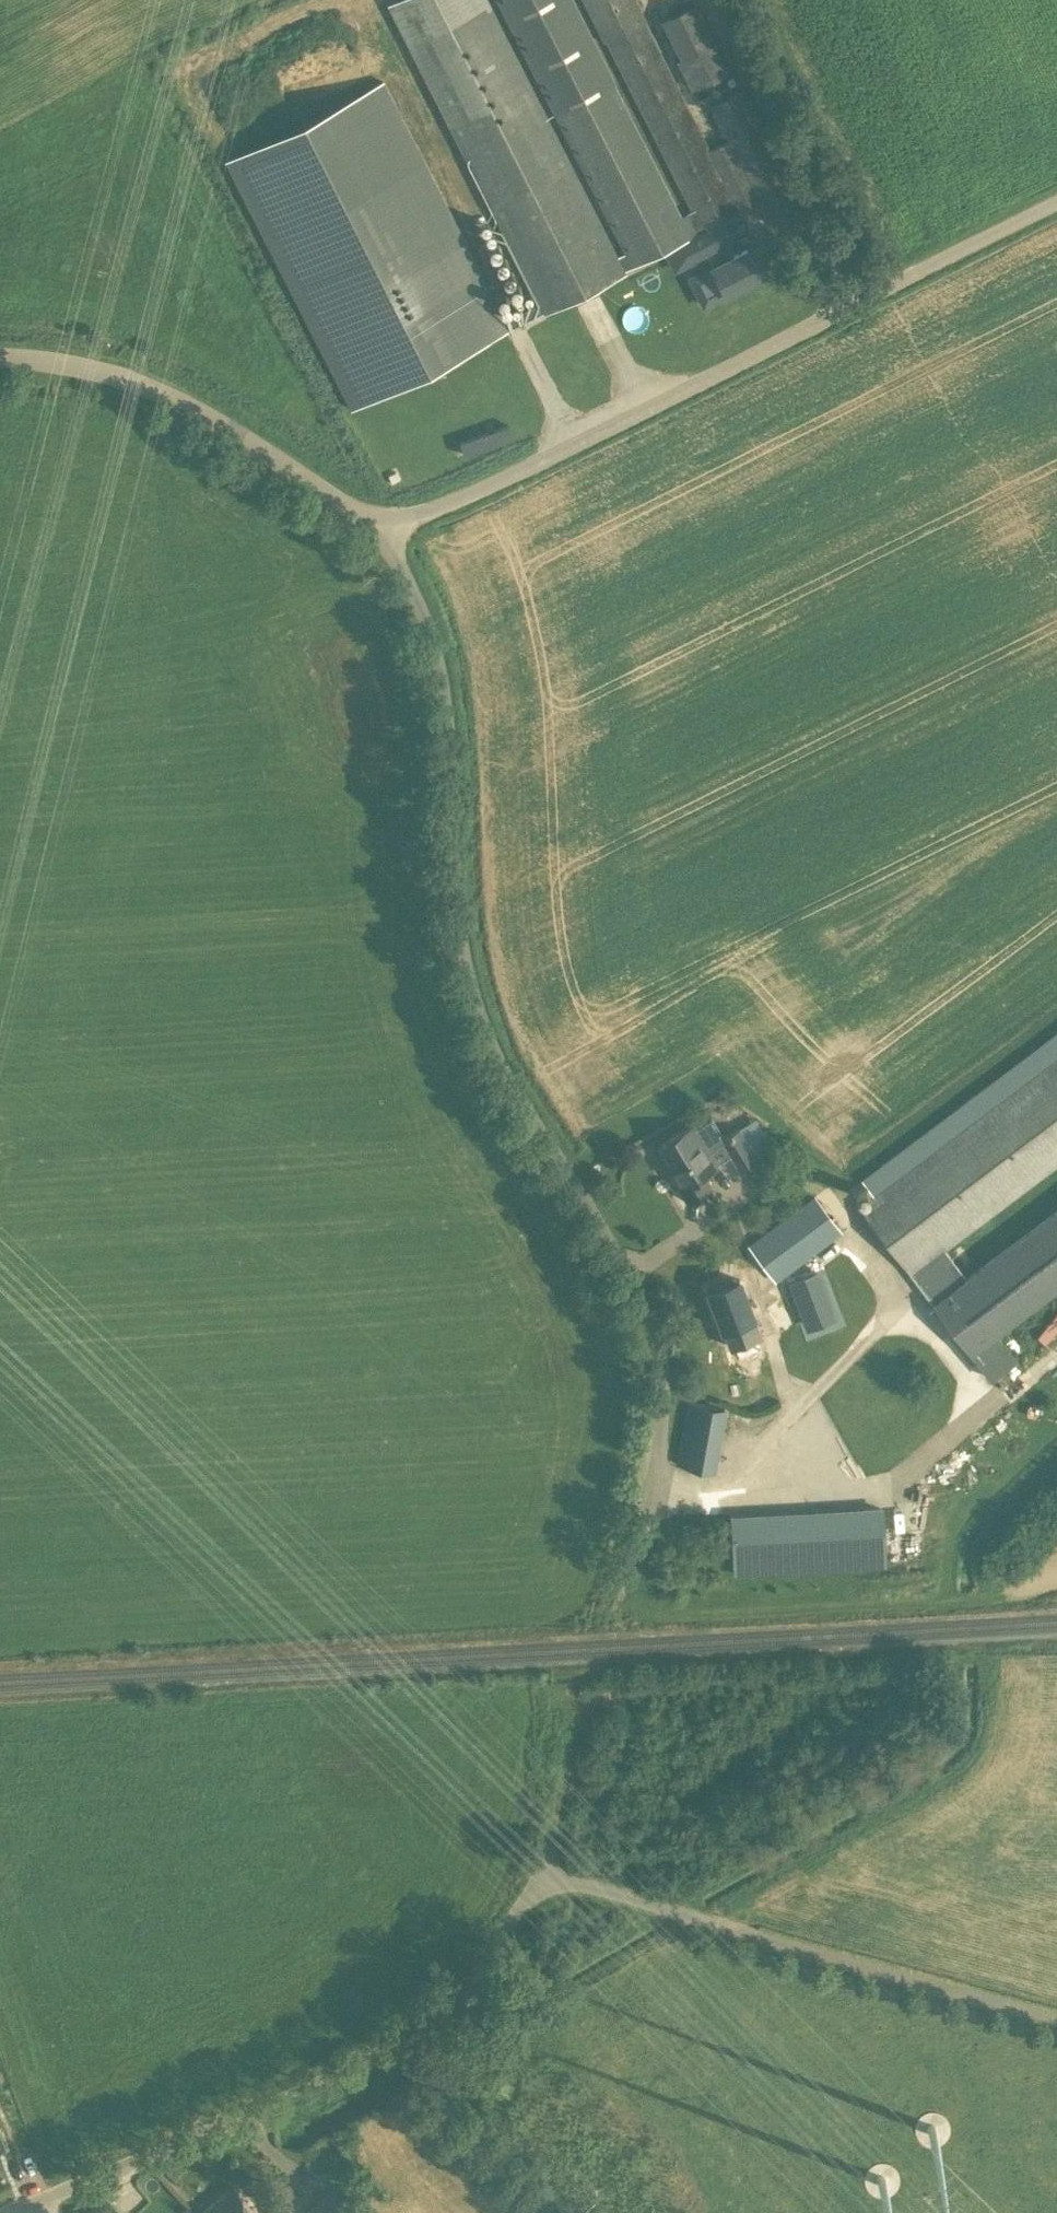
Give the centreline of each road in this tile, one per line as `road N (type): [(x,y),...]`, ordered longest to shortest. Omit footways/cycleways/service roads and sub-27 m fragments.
road 1 (unclassified): [(625,1586),(662,1408),(661,1366),(614,1250),(491,1046),(456,905),(438,670),(377,530)]
road 2 (unclassified): [(1056,202),(564,449),(377,530)]
road 3 (unclassified): [(7,2212),(314,2085),(367,2053),(461,1978),(499,1935),(539,1876),(552,1836)]
road 4 (unclassified): [(377,530),(235,436),(111,378),(0,362)]
road 5 (track): [(552,1836),(590,1686)]

